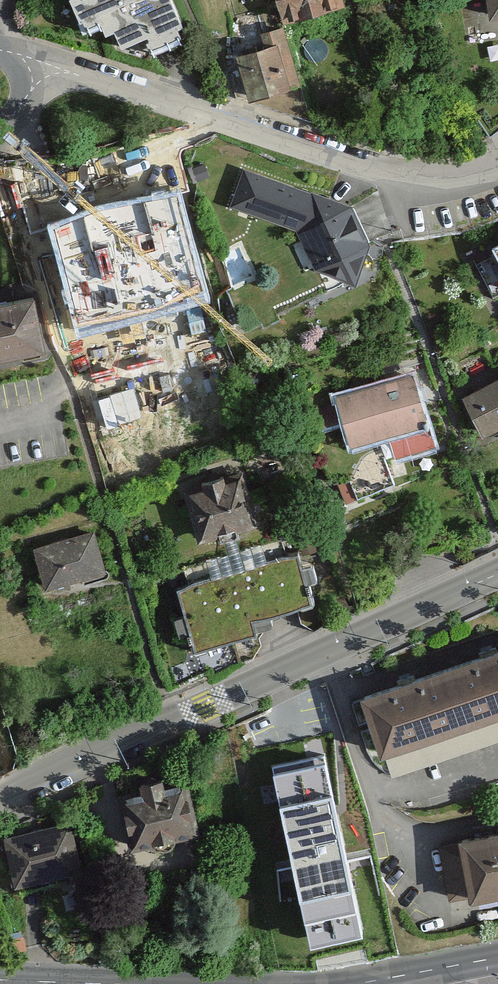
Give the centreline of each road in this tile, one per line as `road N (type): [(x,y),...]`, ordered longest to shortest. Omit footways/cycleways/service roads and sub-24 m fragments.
road 1 (secondary): [(0,800),(497,573)]
road 2 (residential): [(497,165),(475,175),(388,175),(44,69)]
road 3 (secondary): [(497,959),(361,983)]

